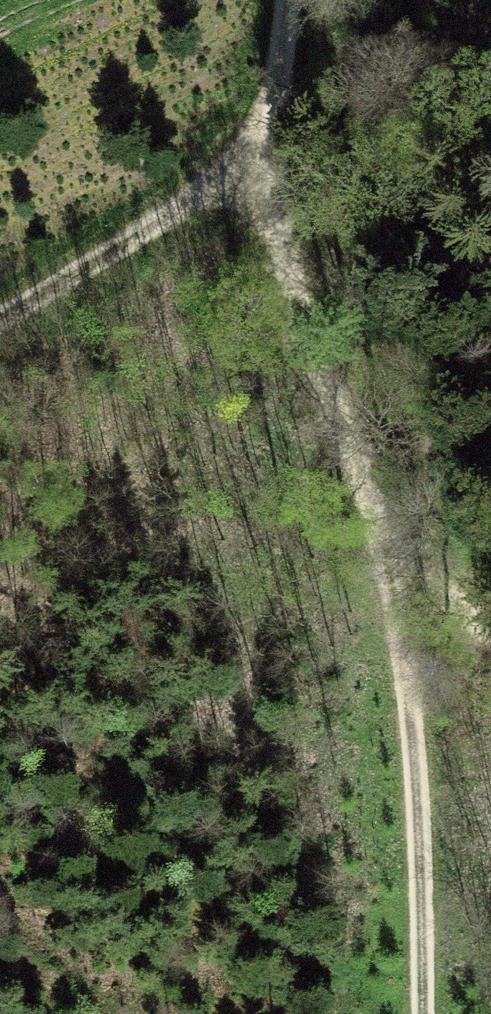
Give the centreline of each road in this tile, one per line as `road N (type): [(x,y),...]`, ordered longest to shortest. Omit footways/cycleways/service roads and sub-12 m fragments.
road 1 (track): [(256,131),(298,315),(397,574),(418,1013)]
road 2 (track): [(0,311),(155,224),(235,158),(256,131)]
road 3 (track): [(256,131),(273,82),(280,0)]

